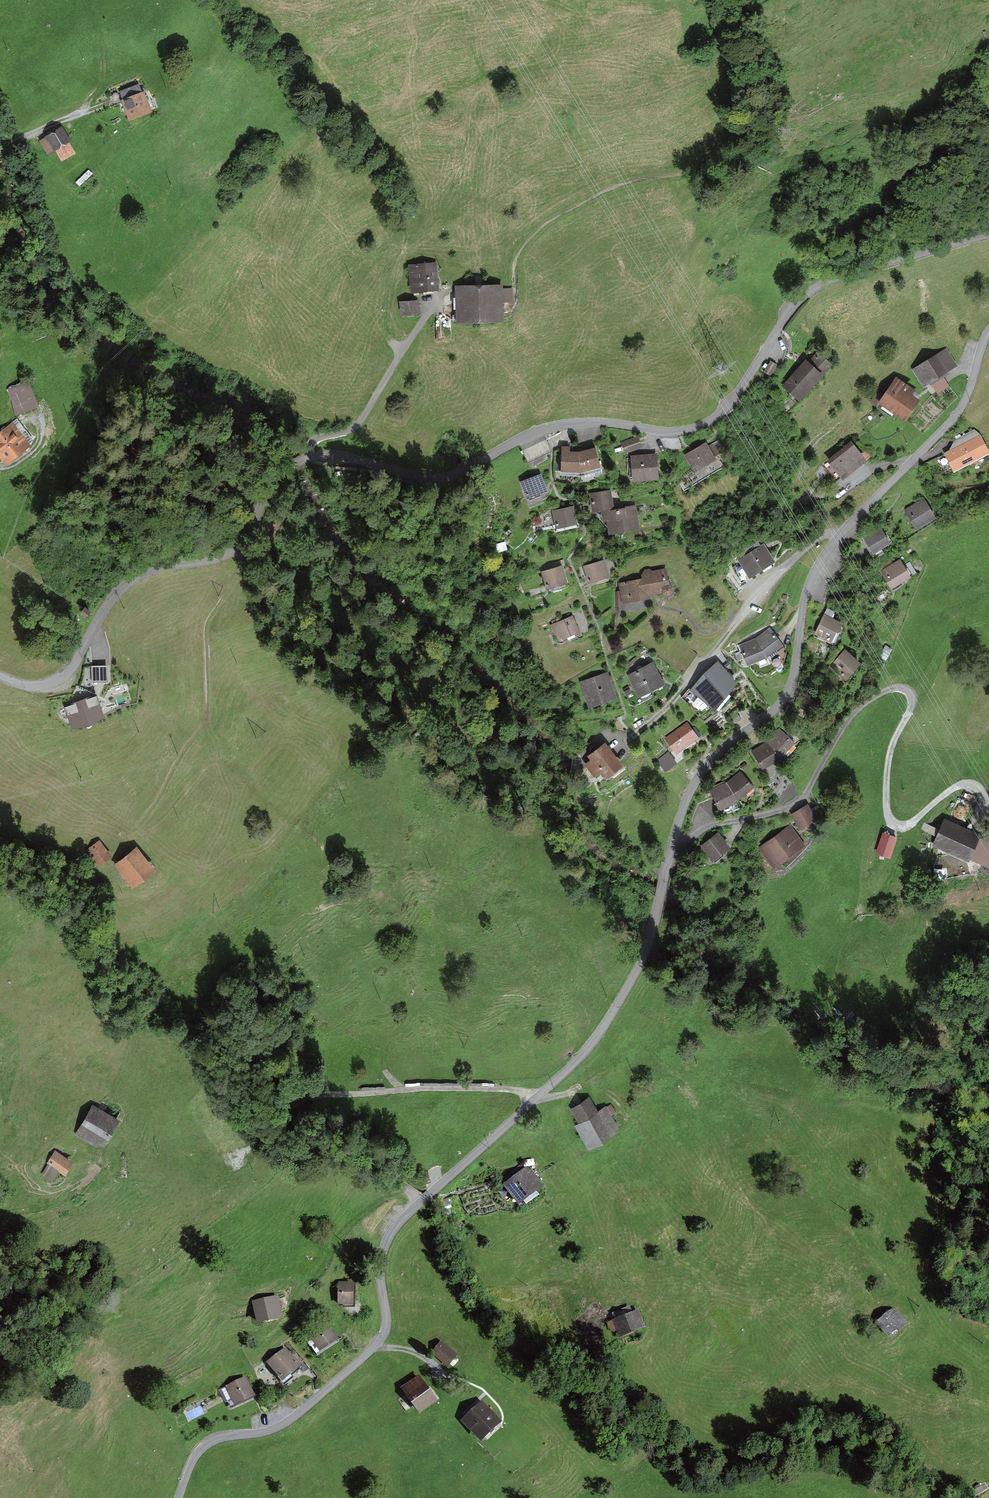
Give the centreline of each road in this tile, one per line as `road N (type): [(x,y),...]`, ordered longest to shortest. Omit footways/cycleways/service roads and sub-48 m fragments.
road 1 (unclassified): [(179,1497),(201,1448),(285,1422),(375,1345),(386,1321),(380,1263),(397,1224),(592,1042),(636,971),(693,784),(723,747),(784,699),(816,567),(957,413),(988,330)]
road 2 (unclassified): [(988,235),(810,288),(731,401),(690,429),(561,424),(437,479),(337,455),(306,459),(282,471),(234,551),(153,569),(121,590),(61,677),(29,685),(0,675)]
road 3 (track): [(241,544),(241,574),(206,626),(203,727),(131,835)]
road 4 (track): [(248,1152),(292,1096),(460,1088),(536,1097)]

